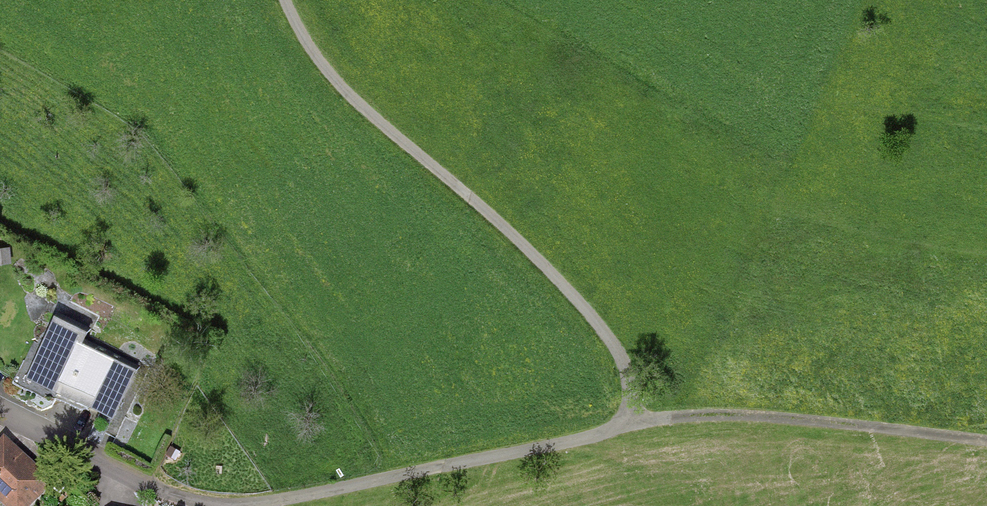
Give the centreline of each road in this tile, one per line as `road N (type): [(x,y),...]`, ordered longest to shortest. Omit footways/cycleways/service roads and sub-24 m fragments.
road 1 (track): [(287,0),(305,41),(352,97),(501,222),(602,329),(628,373),(630,419),(598,437),(220,505)]
road 2 (track): [(630,419),(792,420),(986,441)]
road 3 (residential): [(210,505),(160,495),(0,410)]

